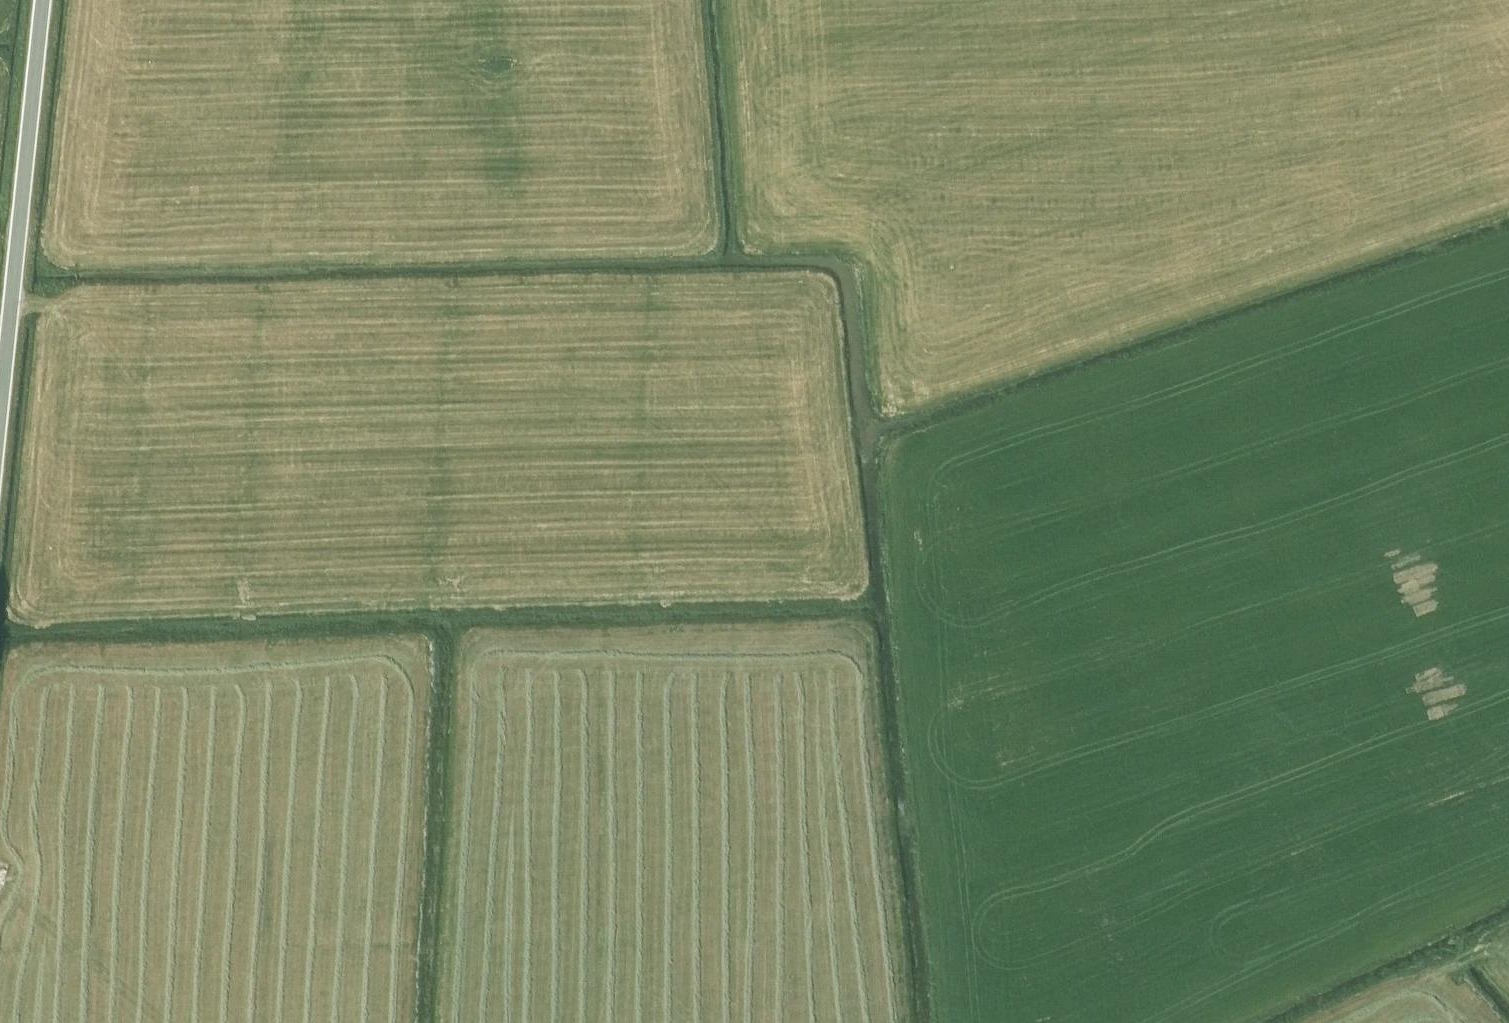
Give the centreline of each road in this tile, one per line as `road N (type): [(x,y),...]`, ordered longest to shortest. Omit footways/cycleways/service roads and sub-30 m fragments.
road 1 (unclassified): [(0,419),(43,0)]

